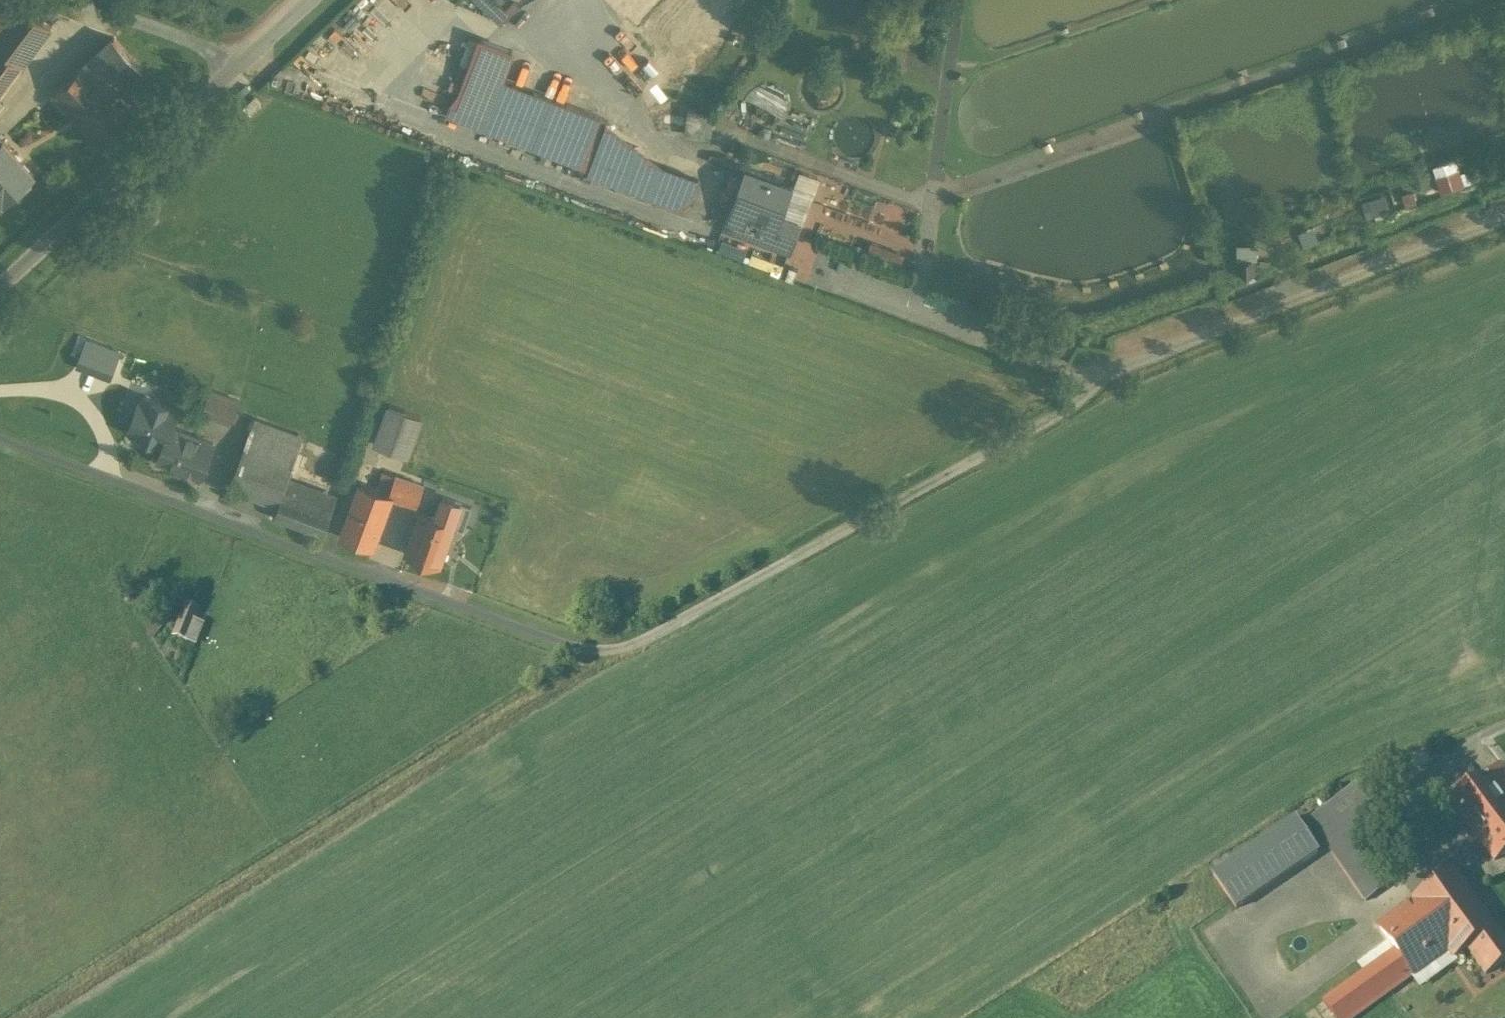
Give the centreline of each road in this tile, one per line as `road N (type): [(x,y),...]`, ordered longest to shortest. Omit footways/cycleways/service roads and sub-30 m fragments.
road 1 (unclassified): [(1504,220),(1103,371),(1063,412),(642,641),(607,651),(541,636),(0,435)]
road 2 (unclassified): [(0,287),(309,0)]

